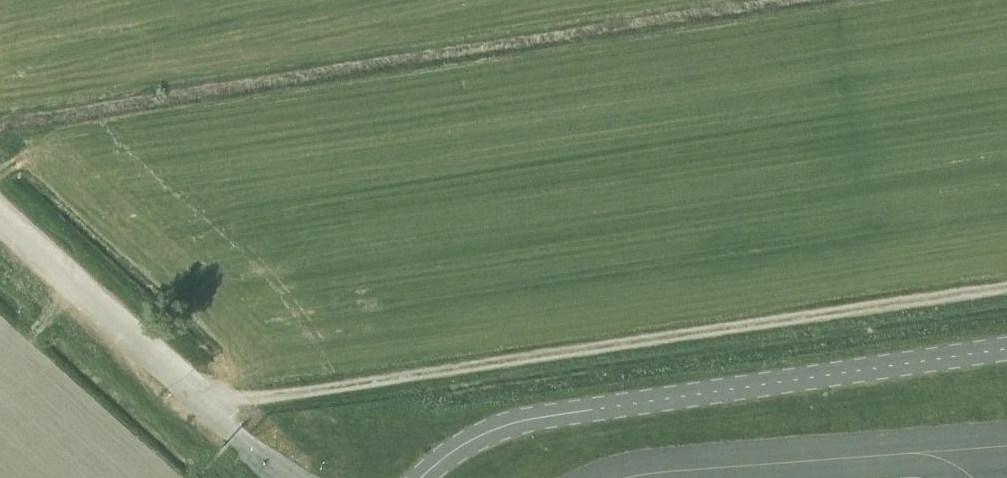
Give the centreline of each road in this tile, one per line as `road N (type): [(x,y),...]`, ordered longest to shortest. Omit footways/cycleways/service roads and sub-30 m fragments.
road 1 (track): [(1006,286),(203,399)]
road 2 (unclassified): [(1006,348),(511,423),(467,442),(422,477)]
road 3 (unclassified): [(296,477),(234,433),(0,214)]

